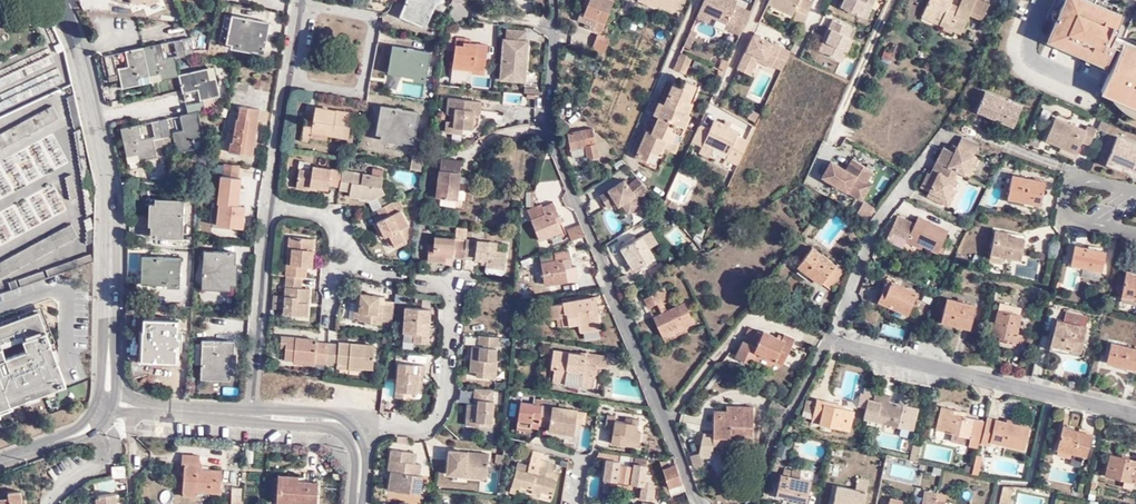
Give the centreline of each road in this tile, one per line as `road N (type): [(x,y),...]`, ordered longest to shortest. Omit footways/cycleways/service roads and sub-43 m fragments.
road 1 (residential): [(553,0),(547,129),(702,503)]
road 2 (residential): [(1135,415),(827,344),(749,503)]
road 3 (tertiary): [(57,0),(79,50),(107,182),(105,401)]
road 4 (residential): [(290,71),(277,136),(257,413)]
road 5 (residential): [(290,71),(365,82),(372,22),(299,13)]
road 6 (unclassified): [(257,413),(347,419),(365,430),(372,458),(367,503)]
road 7 (residential): [(1135,199),(1071,187),(1066,214),(1135,228)]
road 8 (unclassified): [(105,401),(257,413)]
road 9 (tertiary): [(105,401),(83,431),(0,457)]

